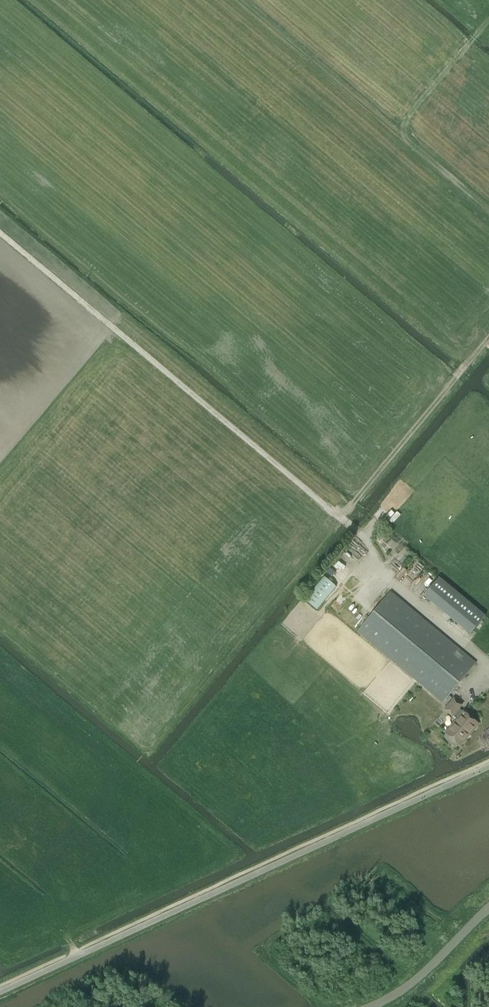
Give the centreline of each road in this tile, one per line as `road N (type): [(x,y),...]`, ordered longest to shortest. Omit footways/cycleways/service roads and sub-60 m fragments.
road 1 (track): [(0,992),(488,766)]

